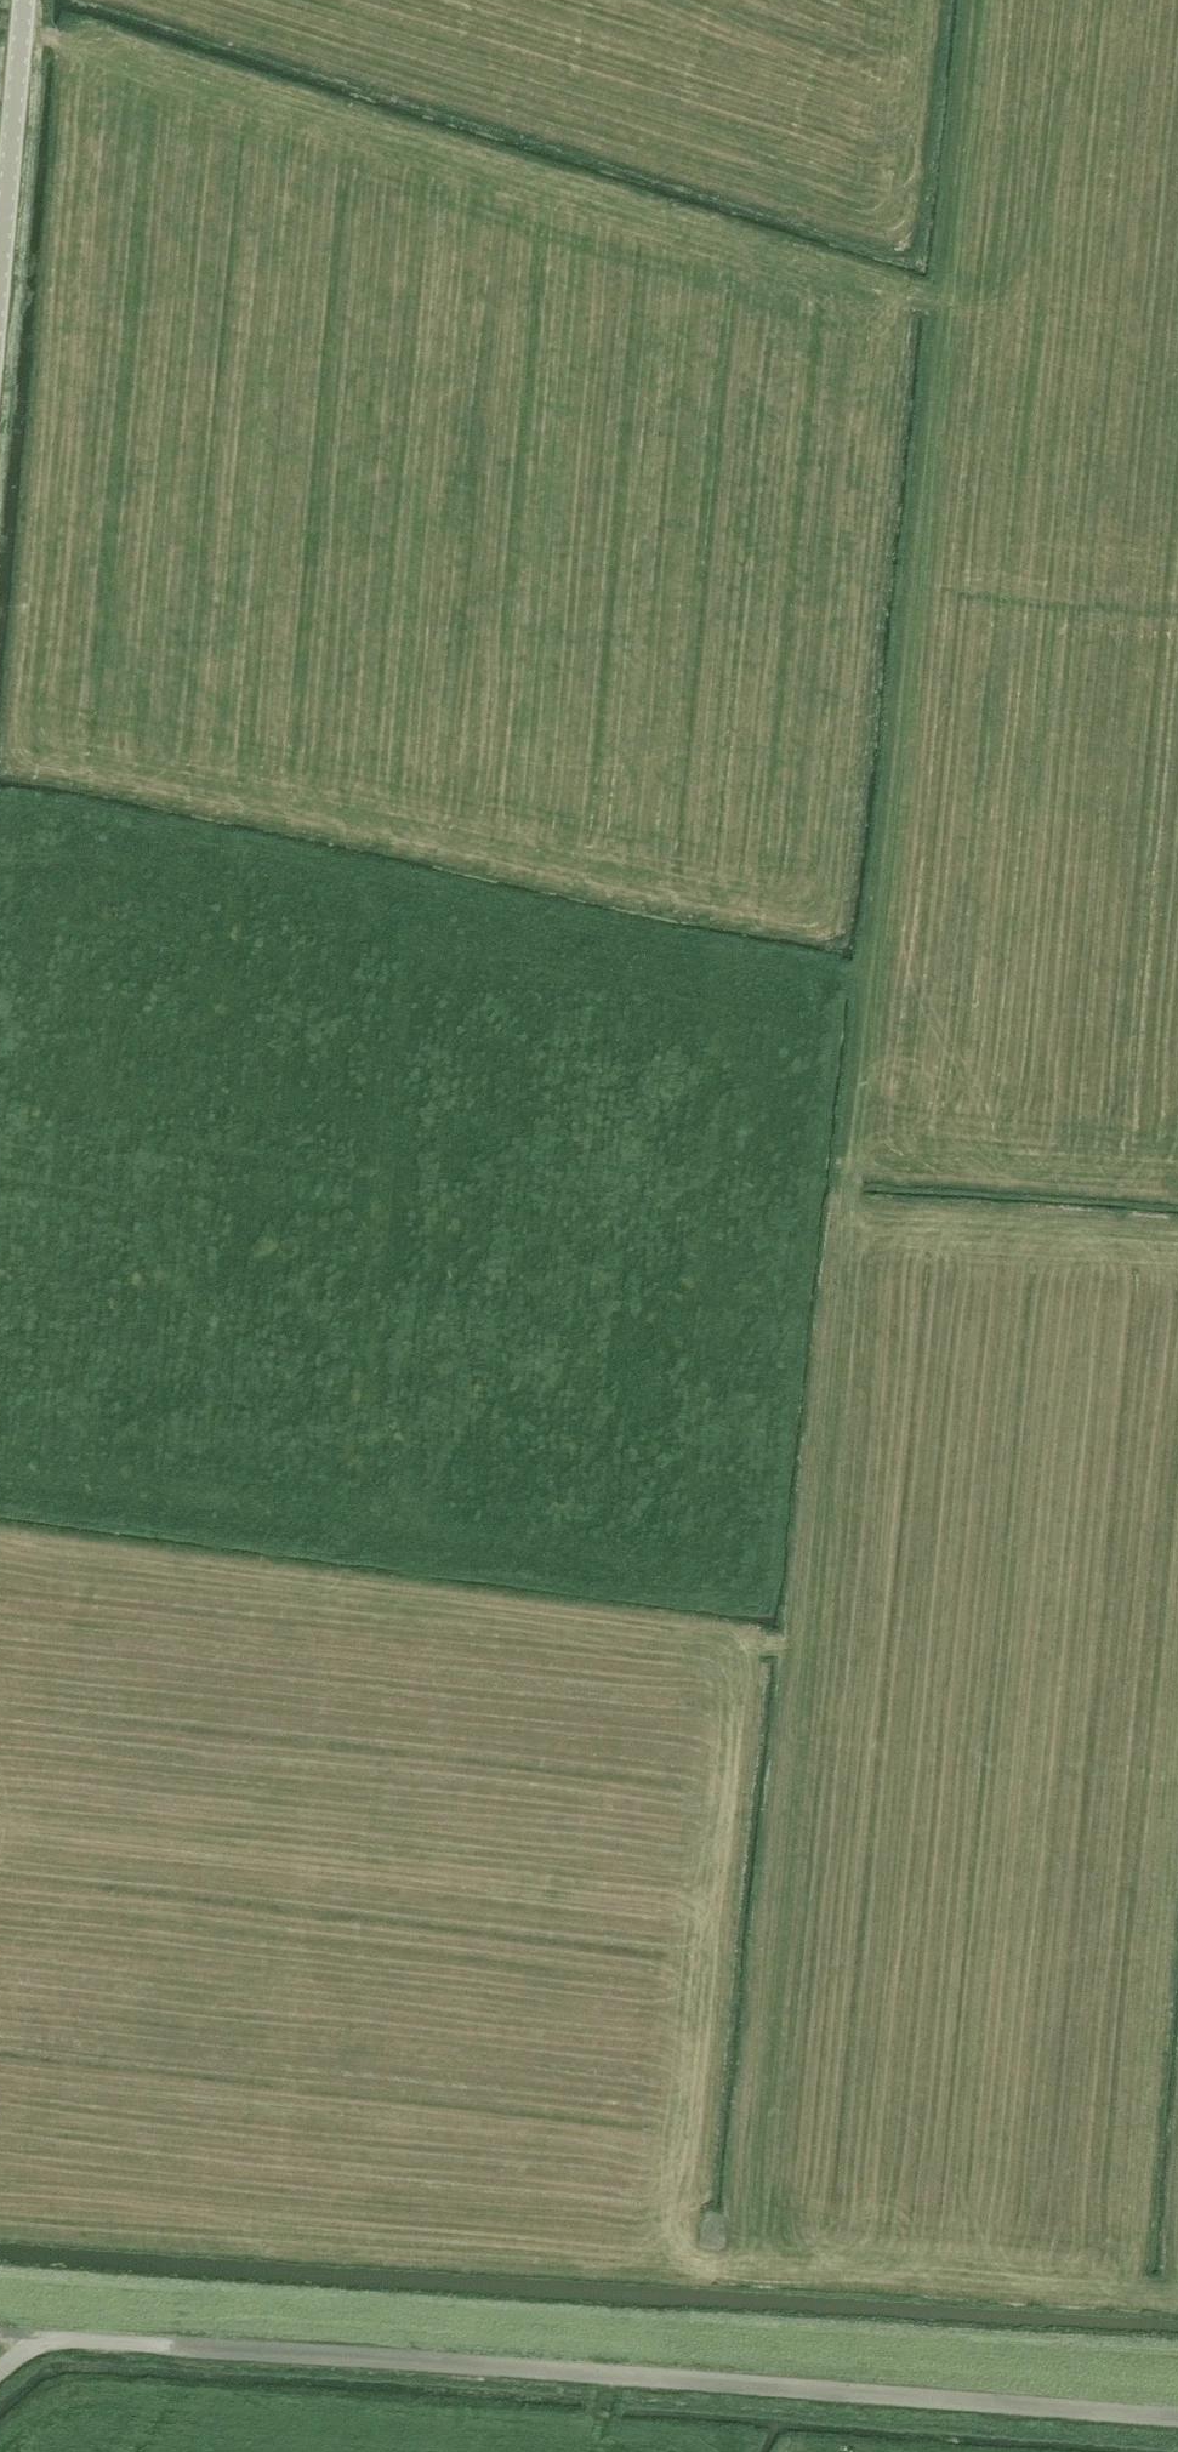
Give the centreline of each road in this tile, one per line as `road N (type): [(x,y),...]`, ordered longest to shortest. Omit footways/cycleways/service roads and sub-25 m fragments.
road 1 (track): [(171,2346),(1177,2419)]
road 2 (tertiary): [(0,304),(27,0)]

